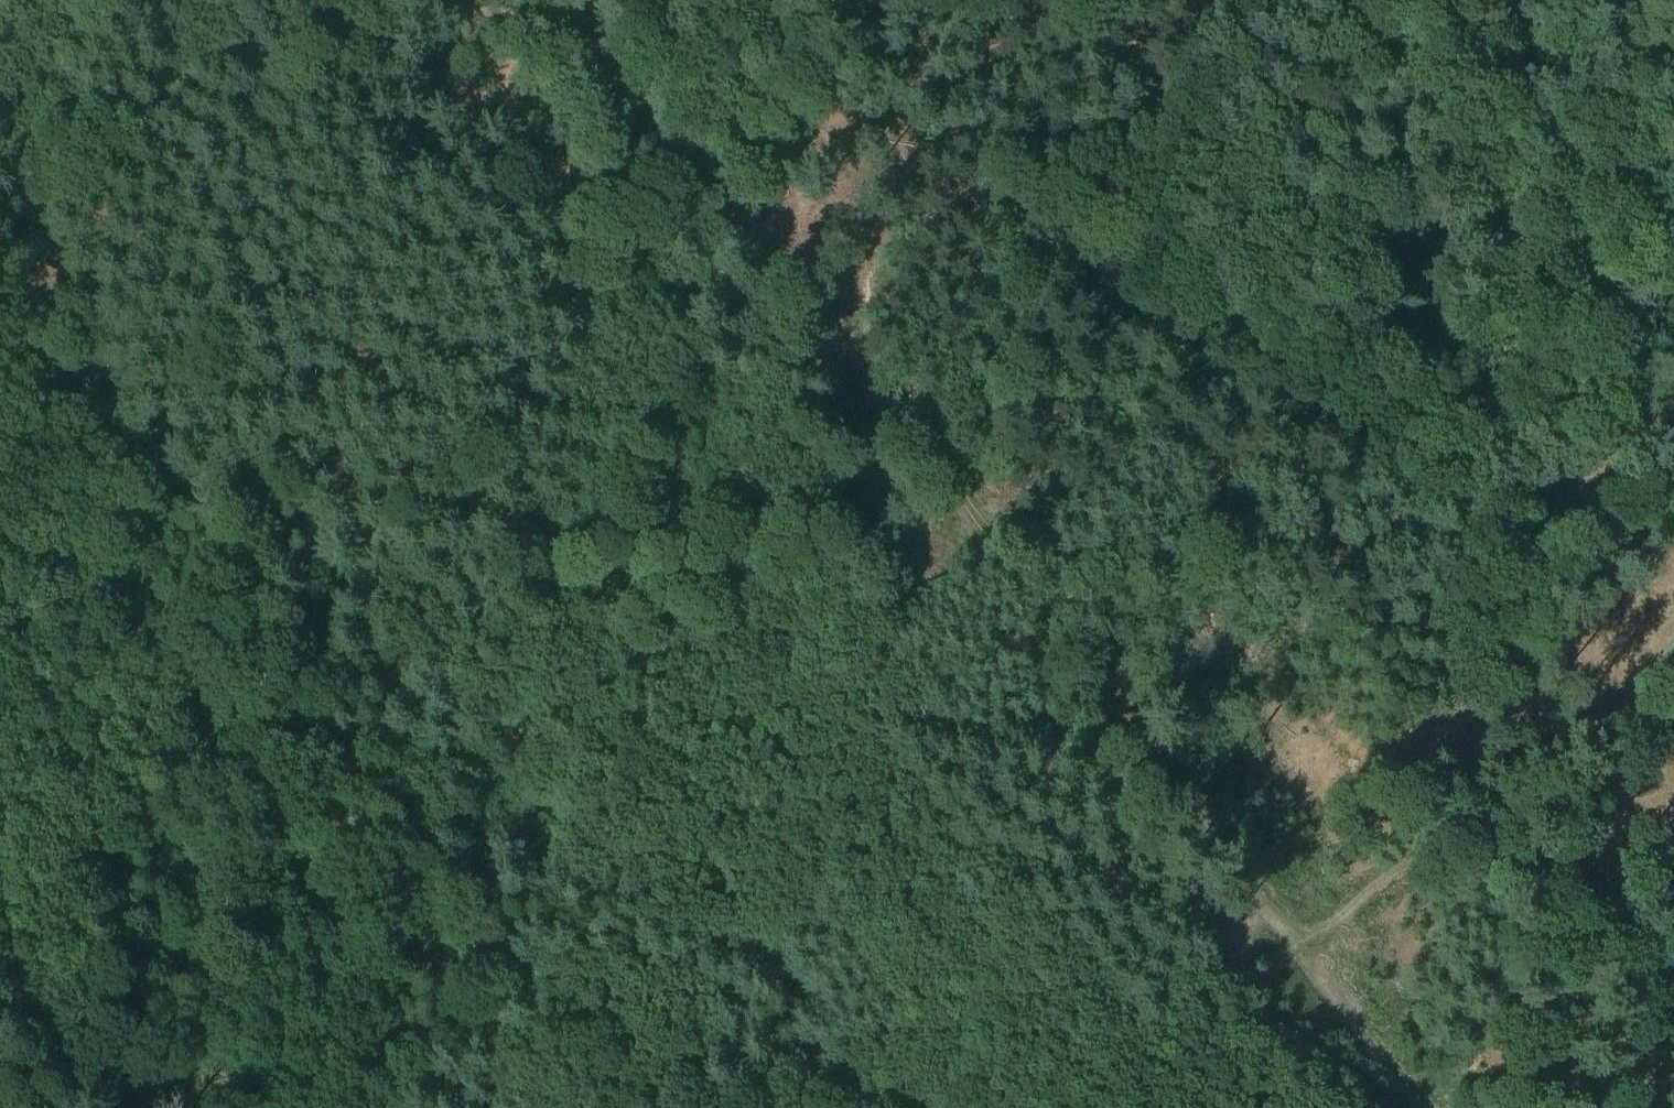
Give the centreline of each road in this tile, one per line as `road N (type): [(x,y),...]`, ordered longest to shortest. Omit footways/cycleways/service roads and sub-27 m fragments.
road 1 (track): [(549,0),(771,244),(1263,909),(1219,986),(1069,1107)]
road 2 (track): [(1263,909),(1416,1107)]

